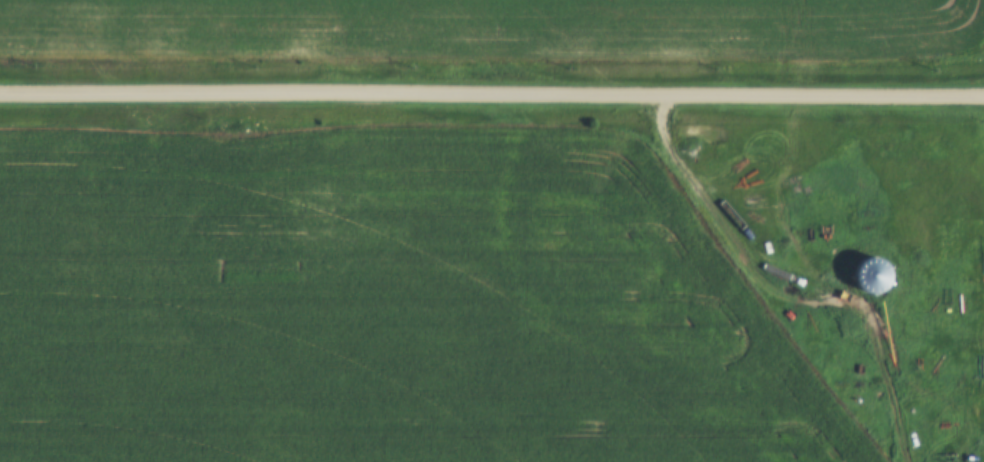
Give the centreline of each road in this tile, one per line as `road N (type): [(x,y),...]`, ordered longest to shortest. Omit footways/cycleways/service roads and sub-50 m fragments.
road 1 (residential): [(0,91),(983,95)]

